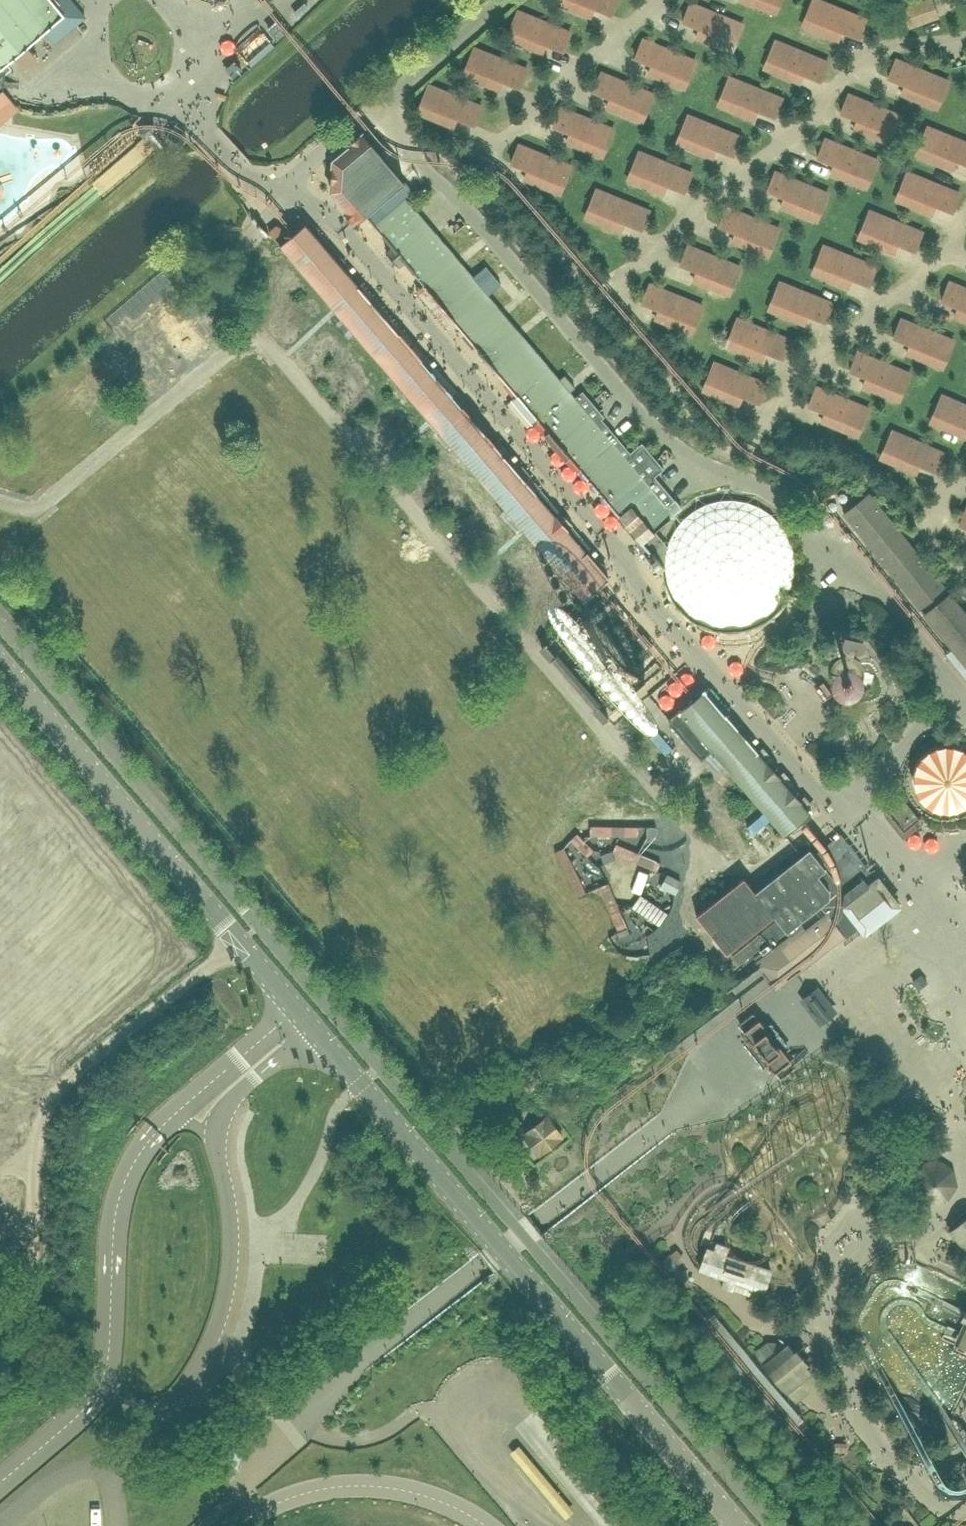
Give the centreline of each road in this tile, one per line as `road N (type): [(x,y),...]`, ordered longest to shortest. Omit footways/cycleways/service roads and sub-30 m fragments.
road 1 (tertiary): [(740,1525),(0,662)]

